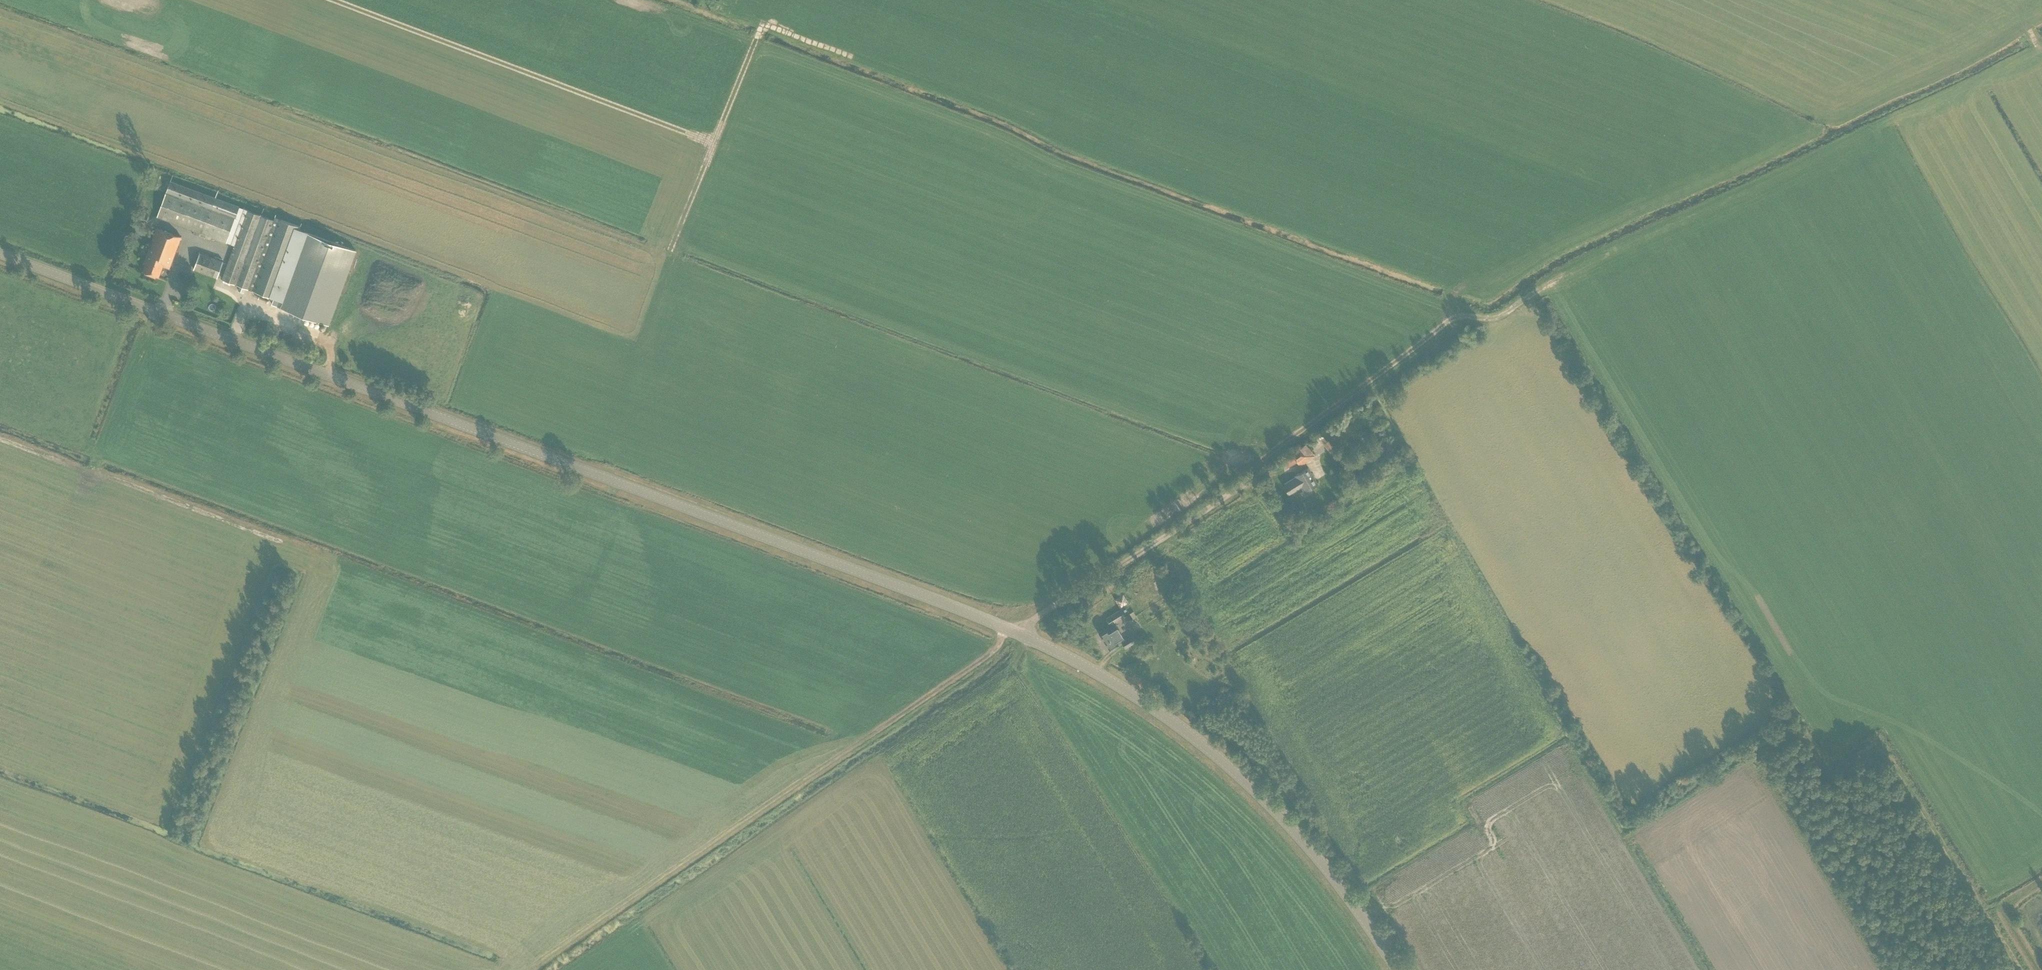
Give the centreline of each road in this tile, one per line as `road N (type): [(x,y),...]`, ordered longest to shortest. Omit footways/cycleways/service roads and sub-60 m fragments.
road 1 (tertiary): [(1393,969),(1295,833),(1192,736),(1097,674),(977,617),(0,255)]
road 2 (track): [(1755,762),(1798,737),(1829,770),(1872,753),(1885,756),(2019,969)]
road 3 (track): [(1016,636),(1250,481)]
road 4 (track): [(1764,756),(1894,969)]

